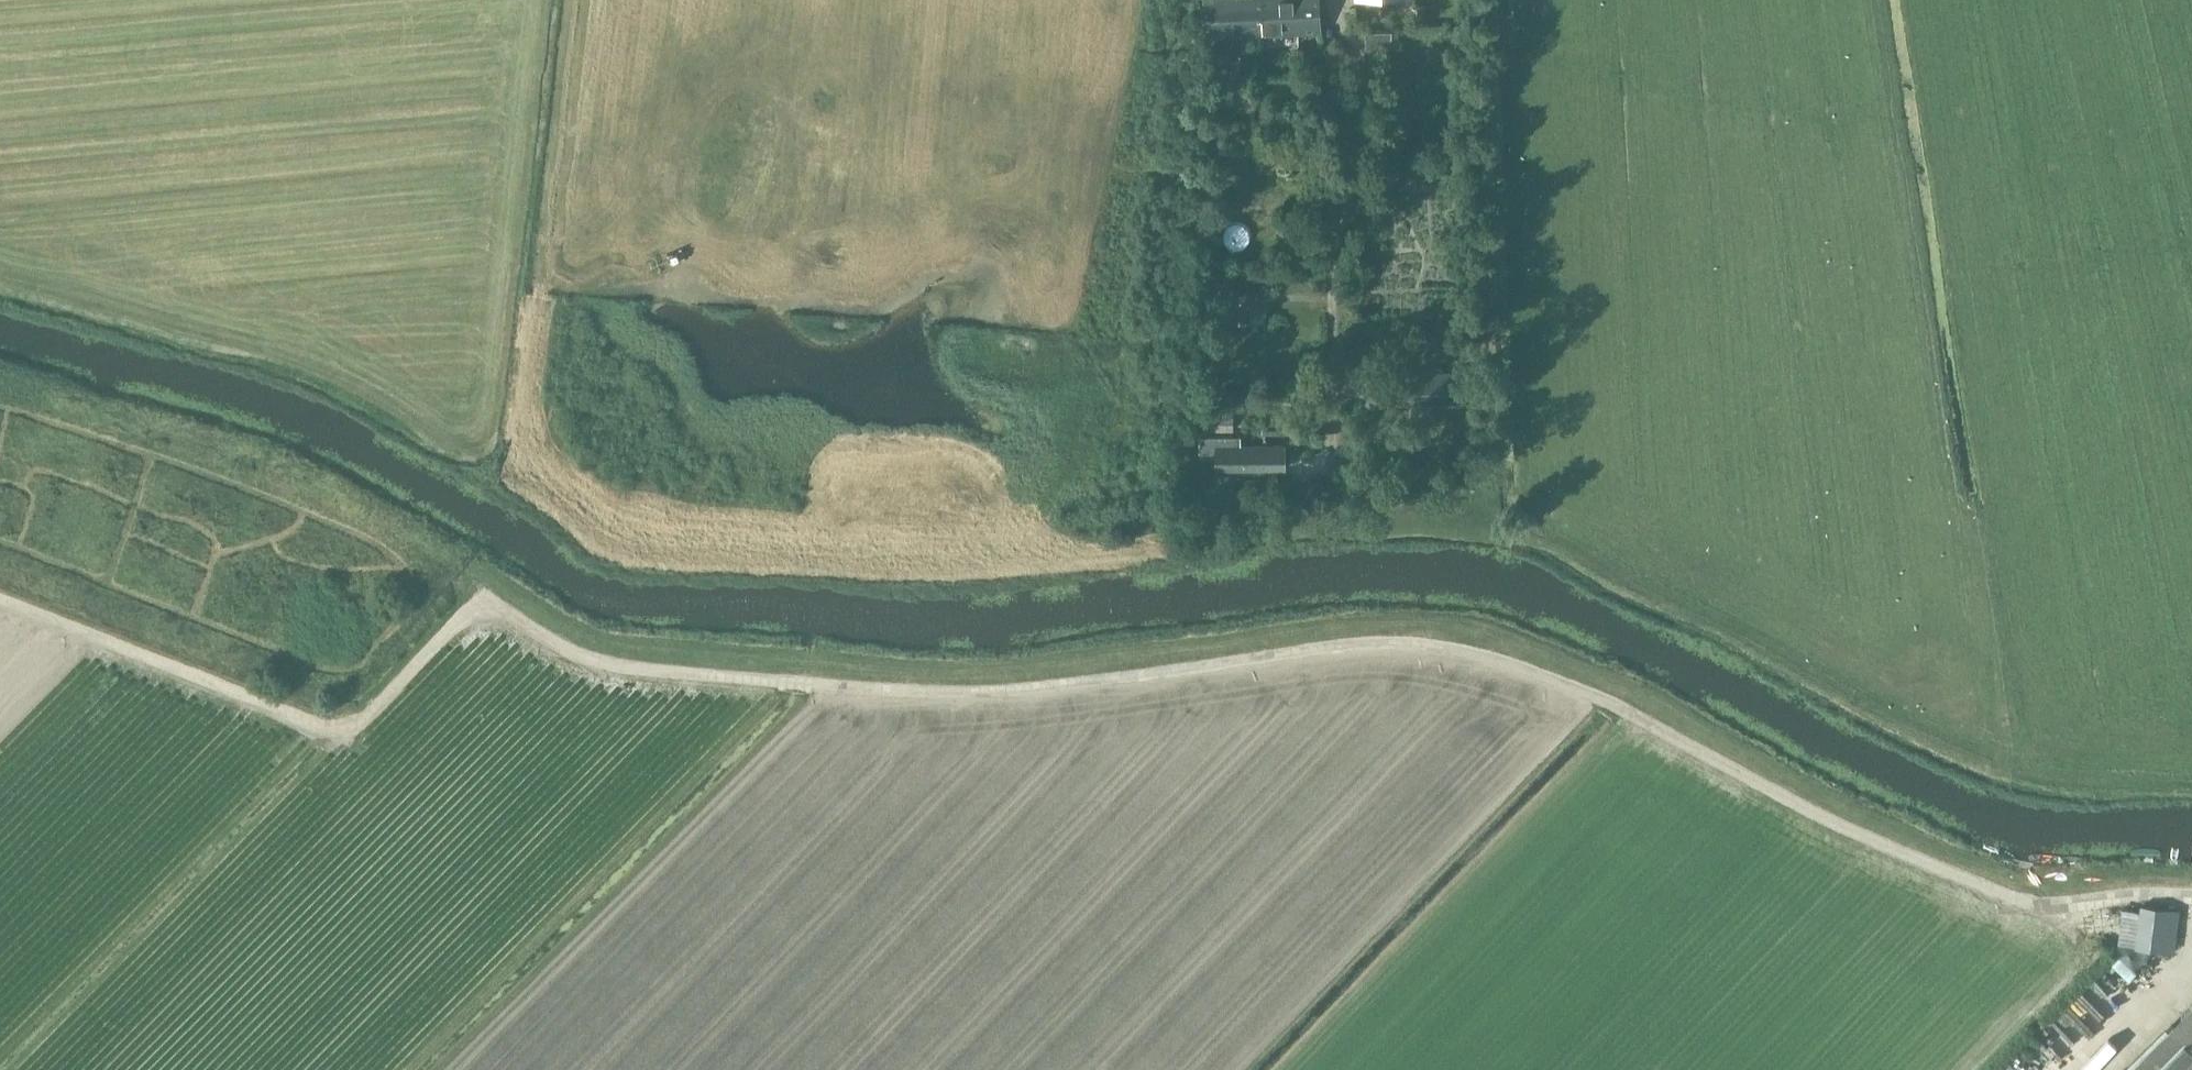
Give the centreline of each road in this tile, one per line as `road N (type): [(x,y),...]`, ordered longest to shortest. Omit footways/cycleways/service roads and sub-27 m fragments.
road 1 (track): [(0,598),(344,735),(480,601),(609,664),(1013,700),(1334,648),(1411,642),(1540,674),(1609,701),(1853,832),(2038,912),(2191,896)]
road 2 (track): [(1340,384),(1338,236),(1375,85),(1331,0)]

